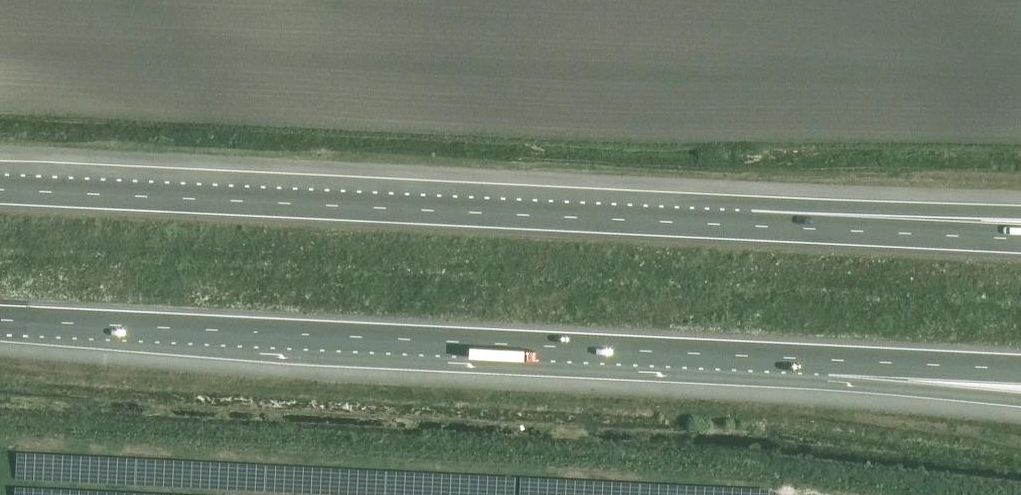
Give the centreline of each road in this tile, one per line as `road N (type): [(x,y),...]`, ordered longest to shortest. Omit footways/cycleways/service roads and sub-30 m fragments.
road 1 (motorway): [(0,321),(829,360)]
road 2 (motorway): [(751,226),(0,189)]
road 3 (motorway): [(1020,239),(751,226)]
road 4 (motorway): [(1020,216),(751,226)]
road 5 (motorway): [(829,360),(1020,397)]
road 6 (motorway): [(829,360),(1020,370)]

